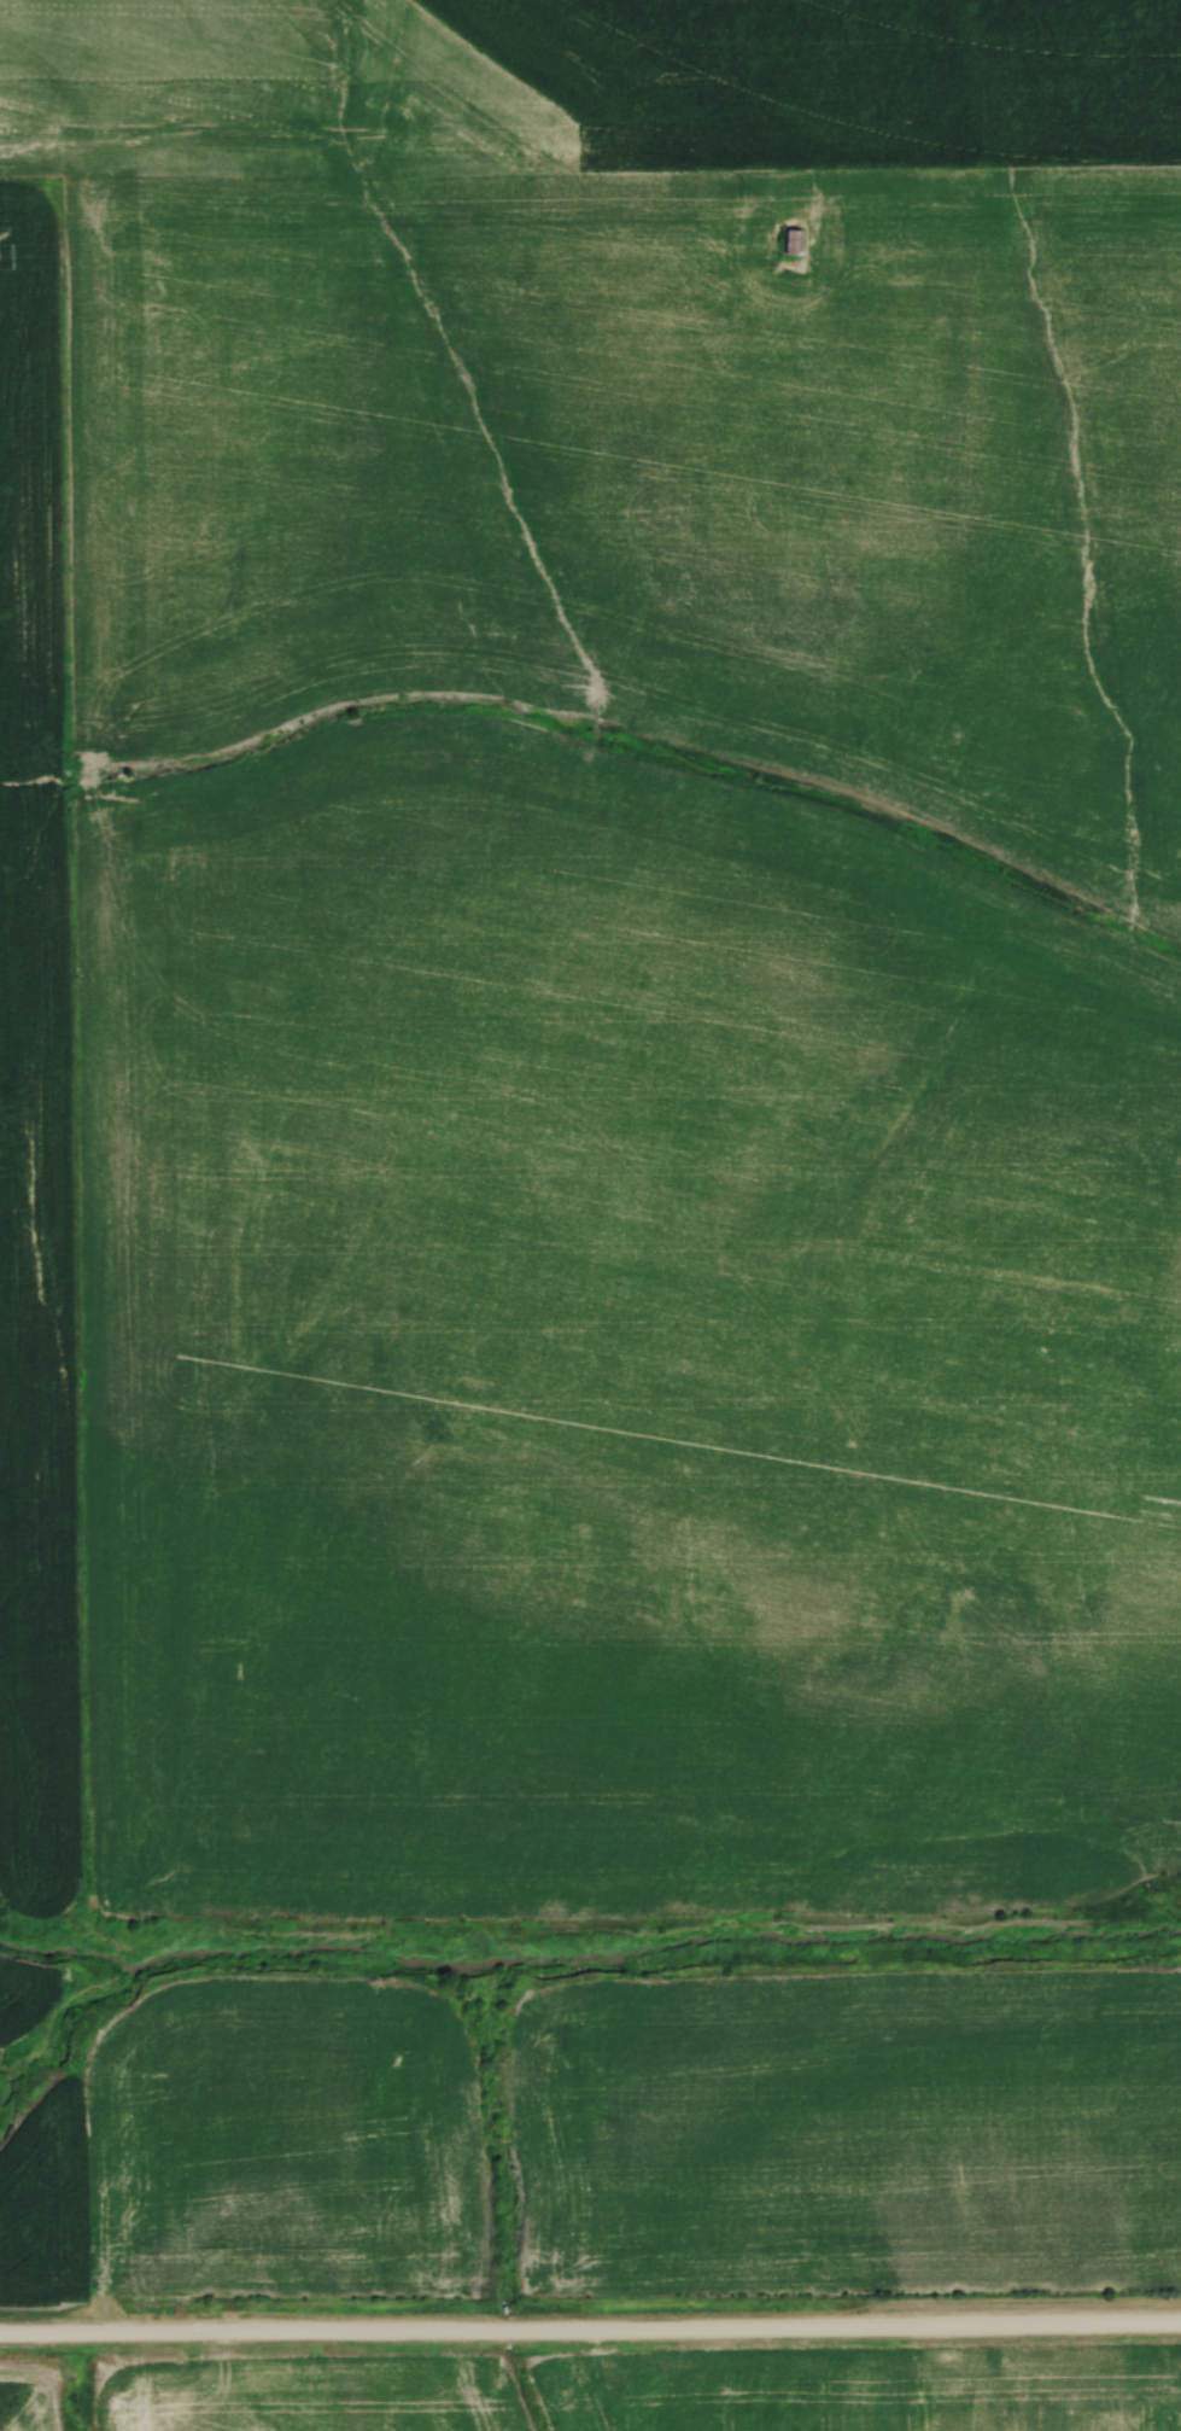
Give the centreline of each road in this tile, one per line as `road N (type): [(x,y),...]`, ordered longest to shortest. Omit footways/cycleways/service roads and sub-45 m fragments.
road 1 (residential): [(0,2339),(1180,2331)]

